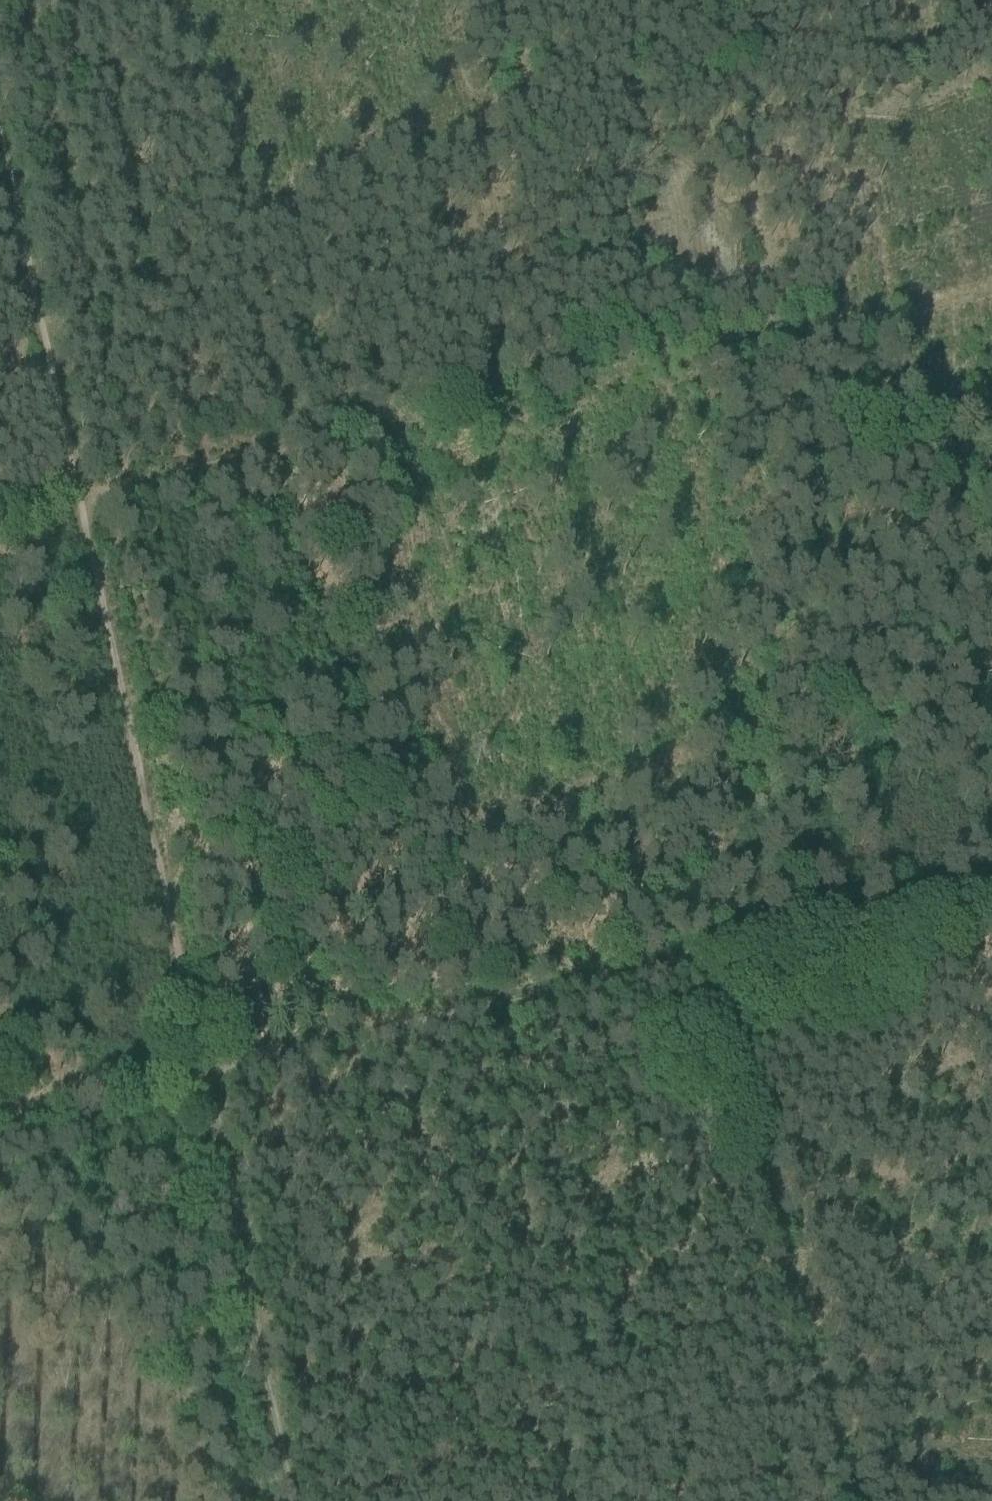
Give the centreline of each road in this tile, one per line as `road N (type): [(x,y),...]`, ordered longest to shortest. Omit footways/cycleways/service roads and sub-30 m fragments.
road 1 (track): [(0,152),(200,1081)]
road 2 (track): [(860,1500),(707,957)]
road 3 (track): [(707,957),(200,1081)]
road 4 (track): [(200,1081),(293,1500)]
road 5 (track): [(991,895),(707,957)]
road 6 (track): [(0,1125),(200,1081)]

